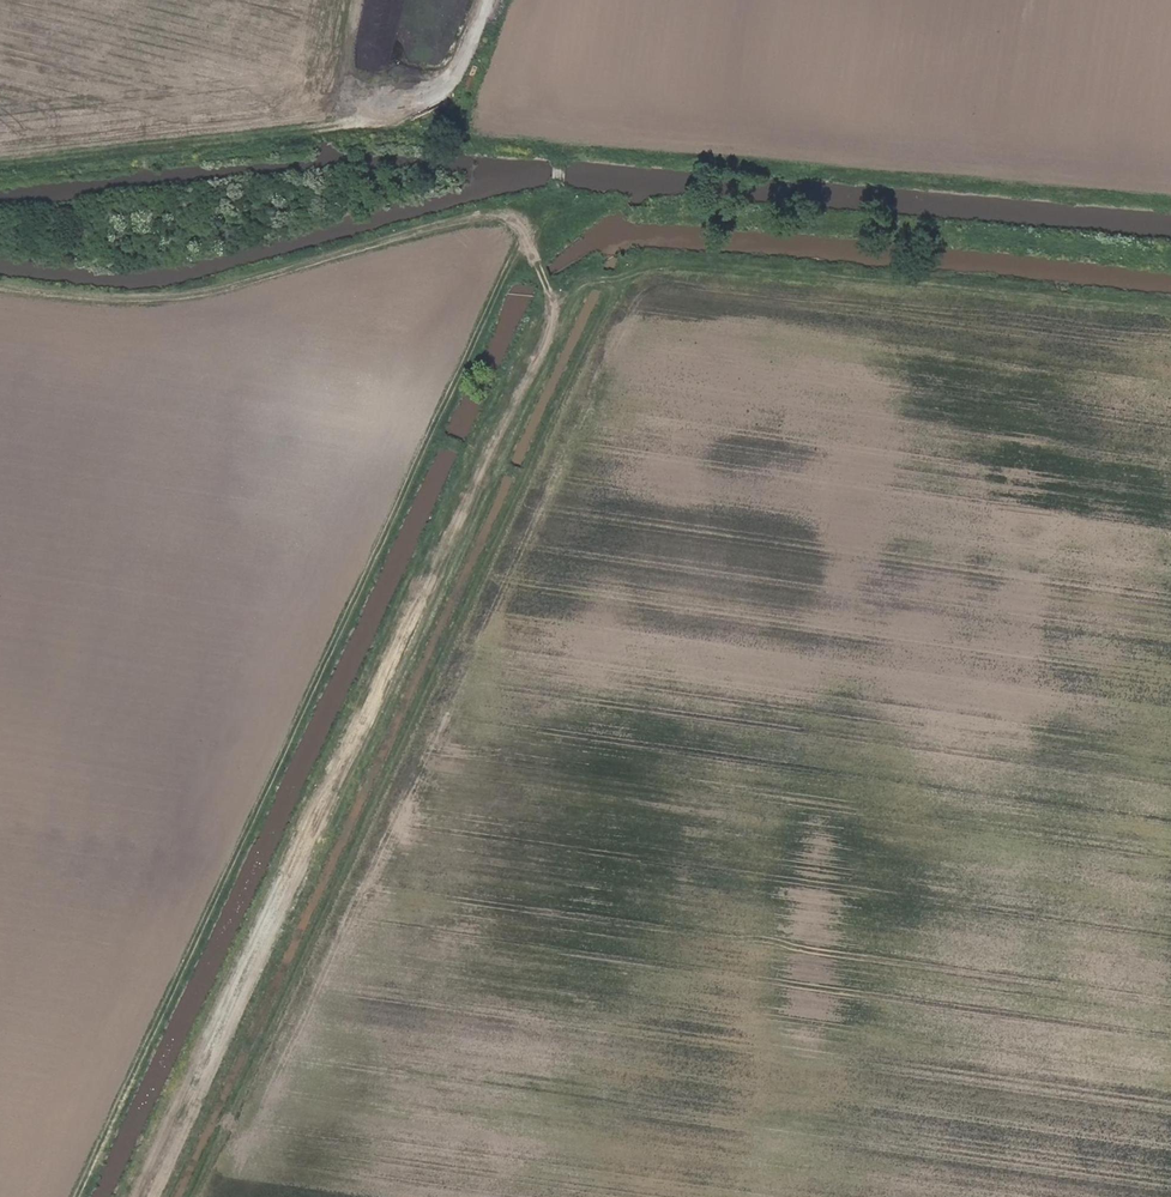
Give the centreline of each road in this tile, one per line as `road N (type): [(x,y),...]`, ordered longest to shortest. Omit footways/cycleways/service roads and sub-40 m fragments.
road 1 (track): [(0,285),(140,297),(246,281),(478,215),(515,227),(541,260),(550,294),(555,326),(536,383),(159,1196)]
road 2 (track): [(554,323),(585,278),(698,264),(1170,310)]

